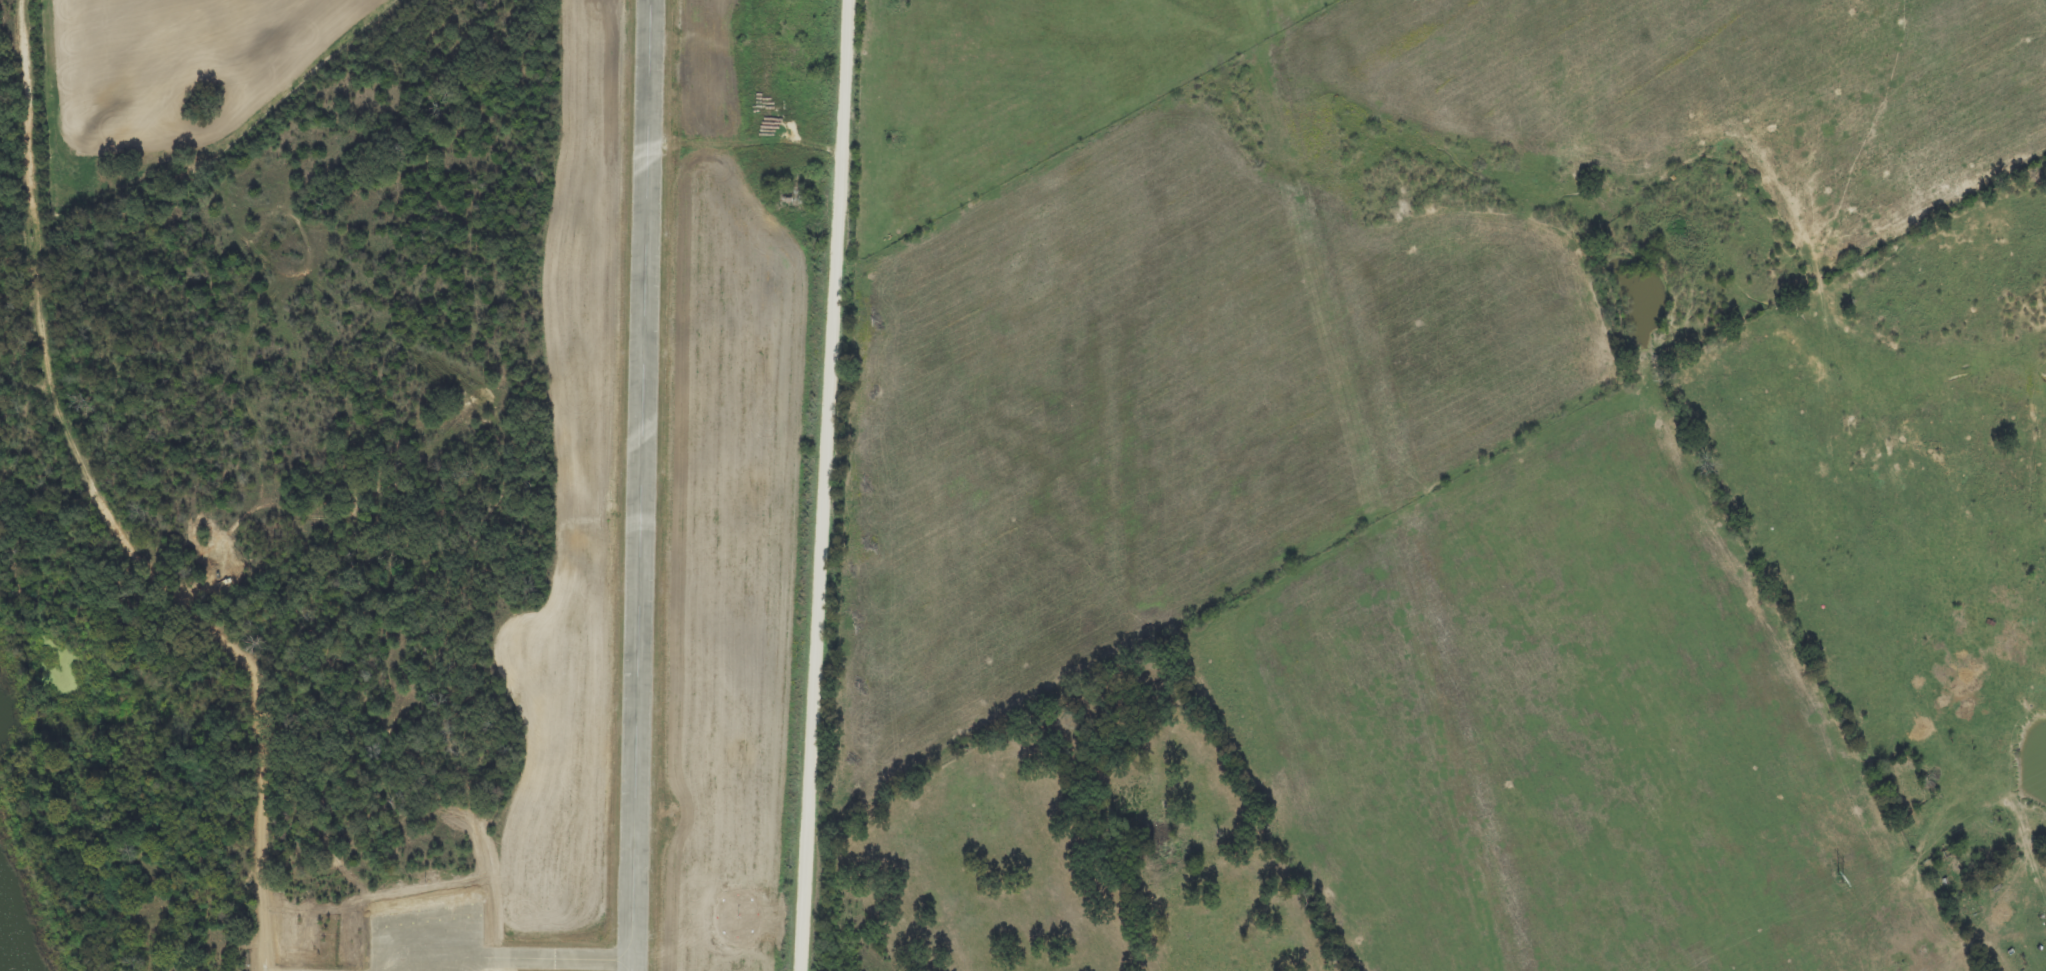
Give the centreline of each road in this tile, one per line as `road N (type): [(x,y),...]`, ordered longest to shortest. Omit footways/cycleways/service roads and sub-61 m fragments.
road 1 (track): [(265,932),(260,686),(110,518),(46,384),(25,0)]
road 2 (residential): [(807,970),(855,0)]

